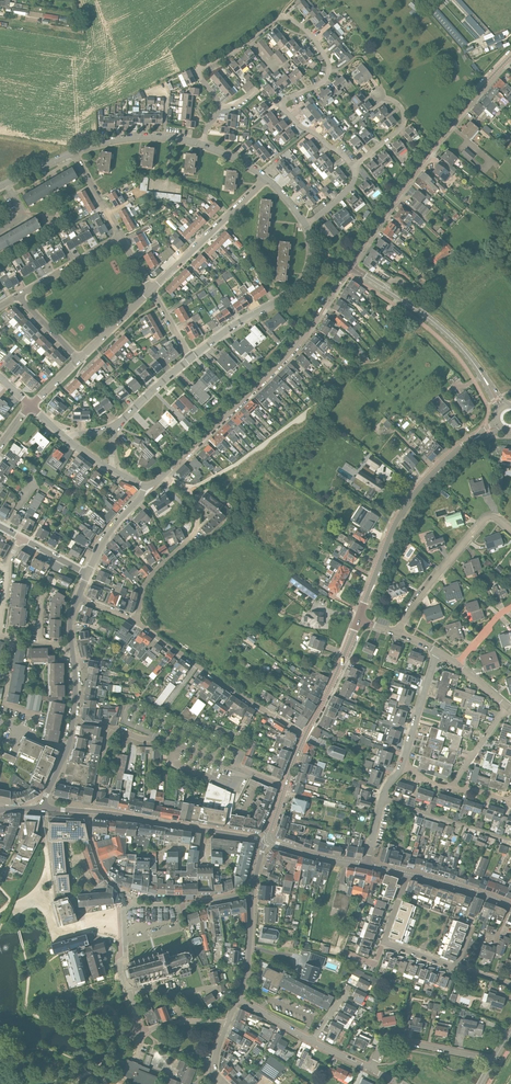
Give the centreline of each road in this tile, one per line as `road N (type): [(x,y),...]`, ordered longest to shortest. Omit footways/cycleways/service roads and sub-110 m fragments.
road 1 (residential): [(356,168),(283,108),(325,79),(329,65),(300,24),(279,17),(201,68)]
road 2 (tertiary): [(163,476),(293,348),(350,265)]
road 3 (tertiary): [(350,265),(441,136),(510,56)]
road 4 (tertiary): [(358,620),(409,500),(447,458),(499,424)]
road 5 (residential): [(43,808),(269,840)]
road 6 (tertiary): [(503,406),(445,332),(350,265)]
road 7 (residential): [(136,621),(304,735)]
road 8 (residential): [(189,358),(300,282),(312,255),(306,225)]
road 9 (residential): [(136,621),(144,587),(196,524),(188,489),(163,476)]
road 10 (residential): [(510,530),(493,517),(484,520),(398,633)]
road 11 (residential): [(150,287),(264,178)]
road 12 (residential): [(252,893),(178,907),(180,928),(125,943)]
road 13 (residential): [(369,1069),(237,998)]
road 14 (residential): [(369,1069),(387,1038),(493,1061)]
road 15 (residential): [(202,144),(141,136),(72,152)]
road 16 (residential): [(73,722),(70,622),(79,596)]
road 17 (tertiary): [(304,735),(358,620)]

